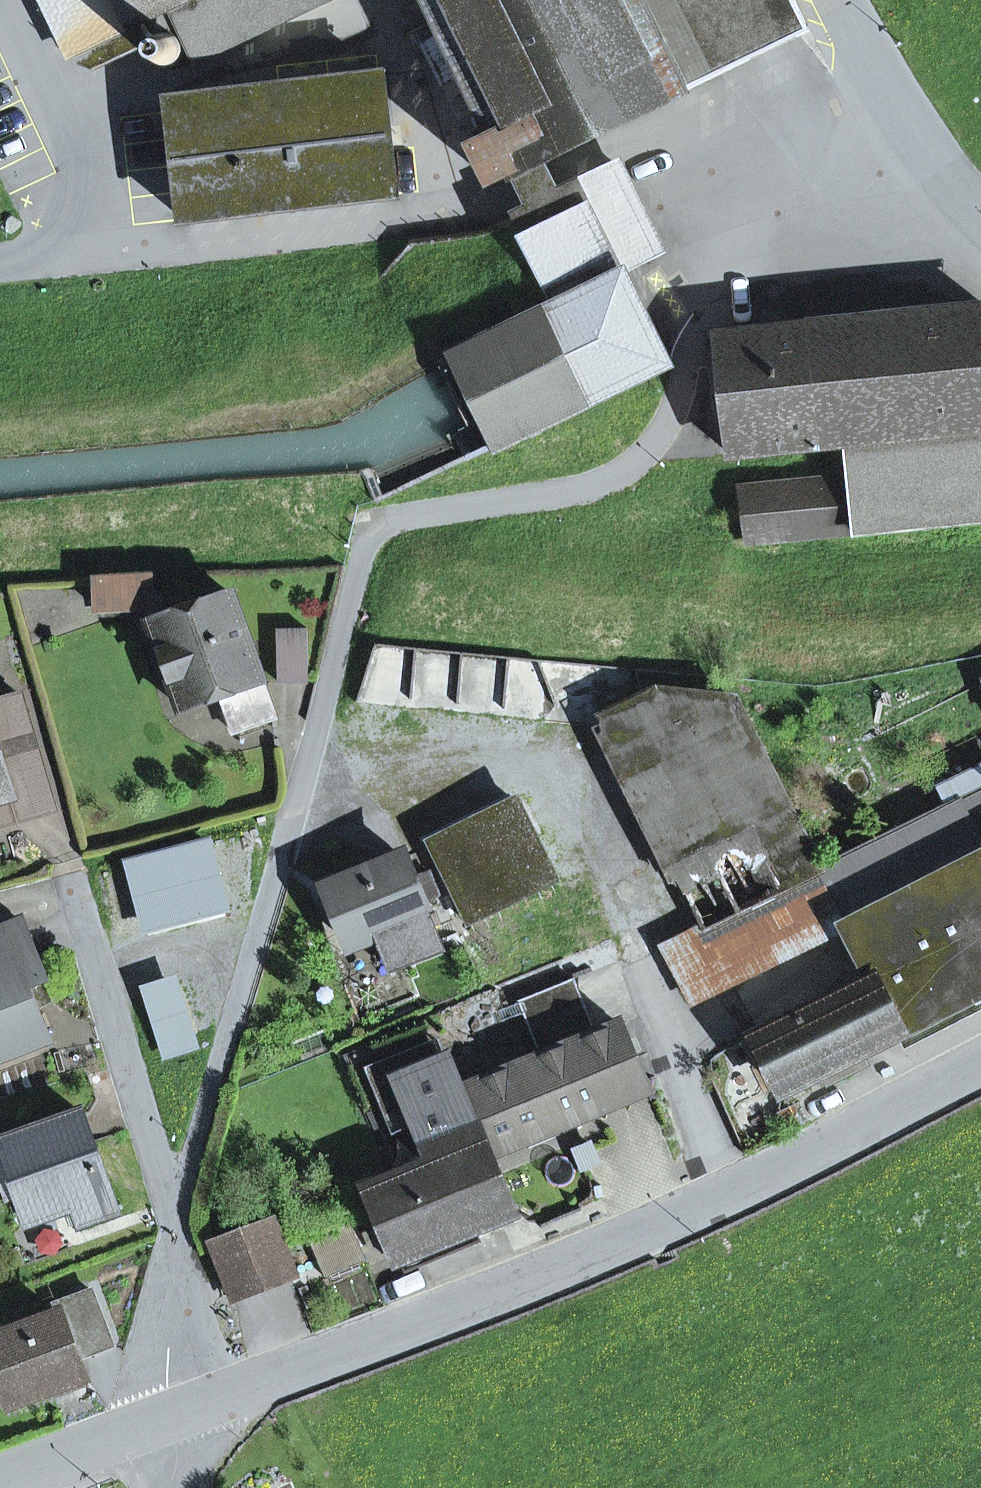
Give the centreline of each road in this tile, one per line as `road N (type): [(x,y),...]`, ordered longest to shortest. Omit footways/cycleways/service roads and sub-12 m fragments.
road 1 (residential): [(912,128),(705,326),(654,443),(625,470),(584,488),(370,524),(174,1234)]
road 2 (tertiary): [(980,1068),(623,1246),(172,1414)]
road 3 (residential): [(67,875),(174,1234)]
road 4 (tertiary): [(172,1414),(0,1478)]
road 5 (residential): [(174,1234),(163,1342),(172,1414)]
road 6 (tertiary): [(845,0),(912,128)]

